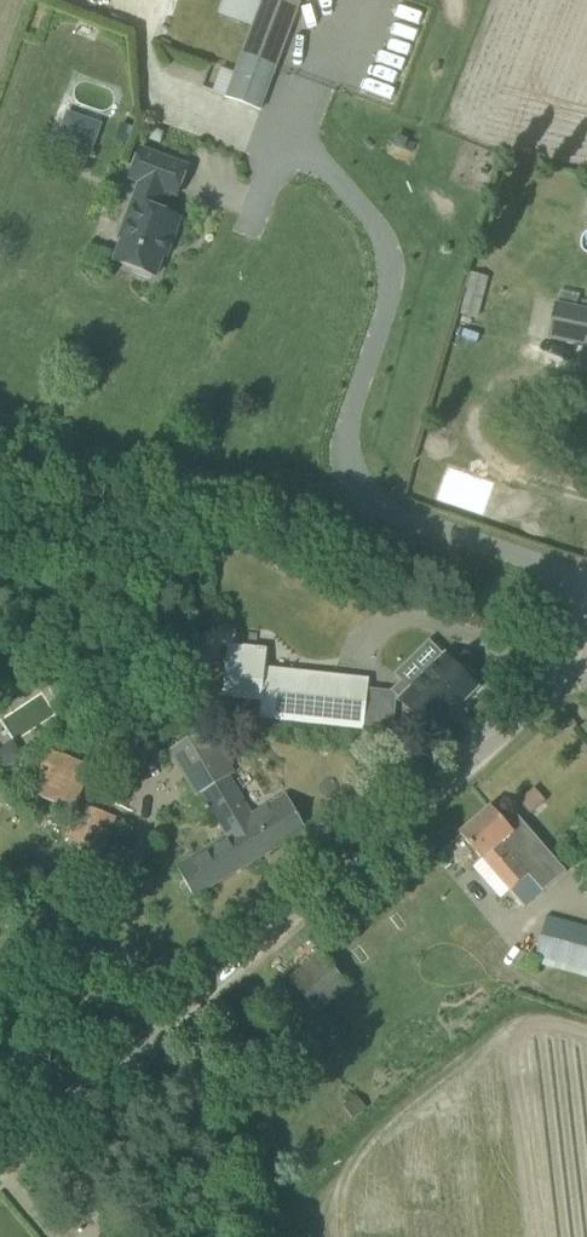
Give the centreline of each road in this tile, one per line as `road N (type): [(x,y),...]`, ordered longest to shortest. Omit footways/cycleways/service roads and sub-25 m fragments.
road 1 (unclassified): [(0,1163),(583,669)]
road 2 (unclassified): [(586,586),(366,494),(350,464),(351,418),(393,280),(383,242),(315,153),(283,138)]

